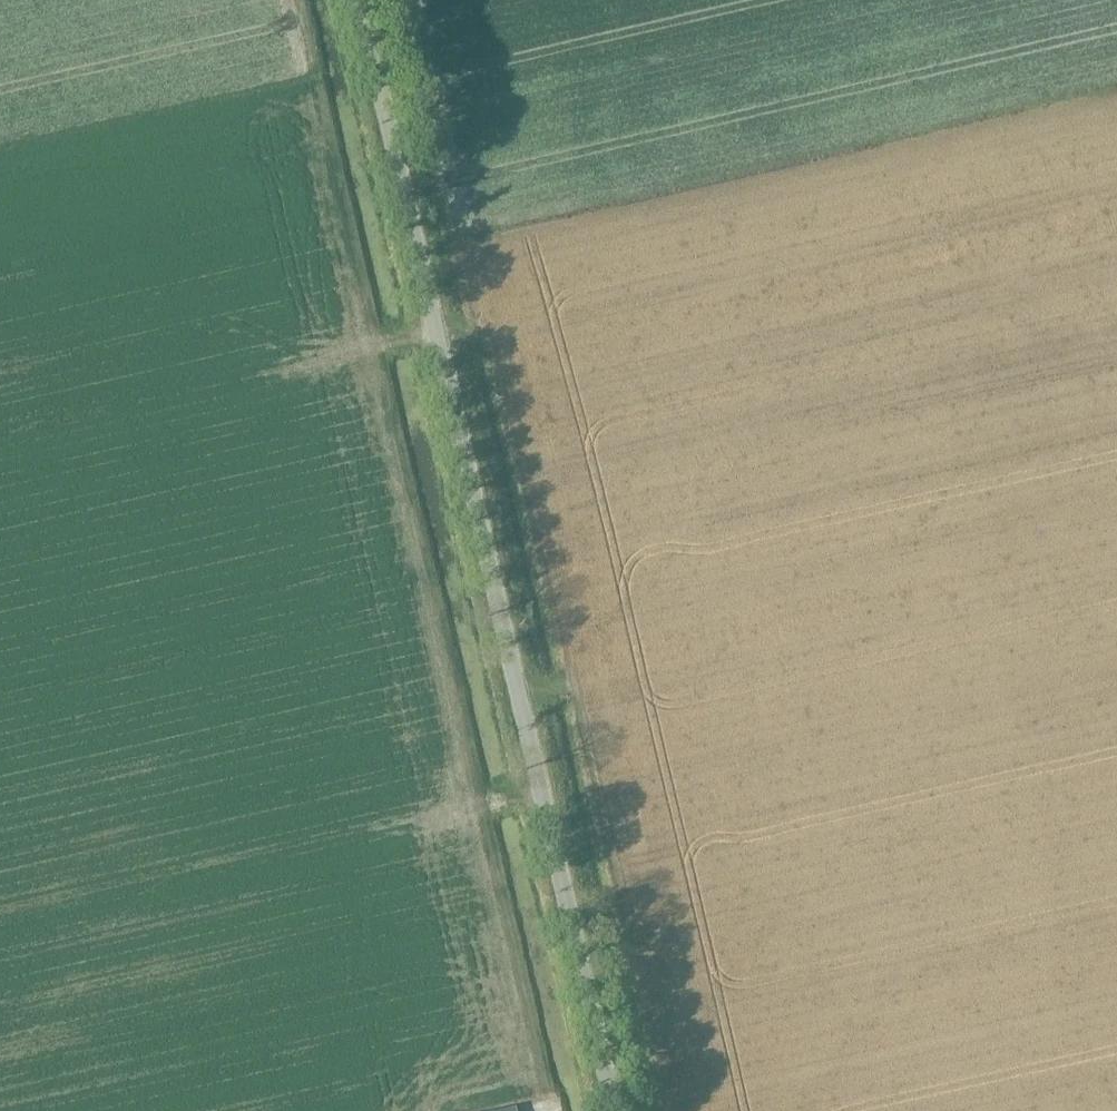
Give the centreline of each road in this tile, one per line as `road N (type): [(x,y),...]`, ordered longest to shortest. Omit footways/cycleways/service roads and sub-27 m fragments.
road 1 (unclassified): [(616,1110),(360,0)]

